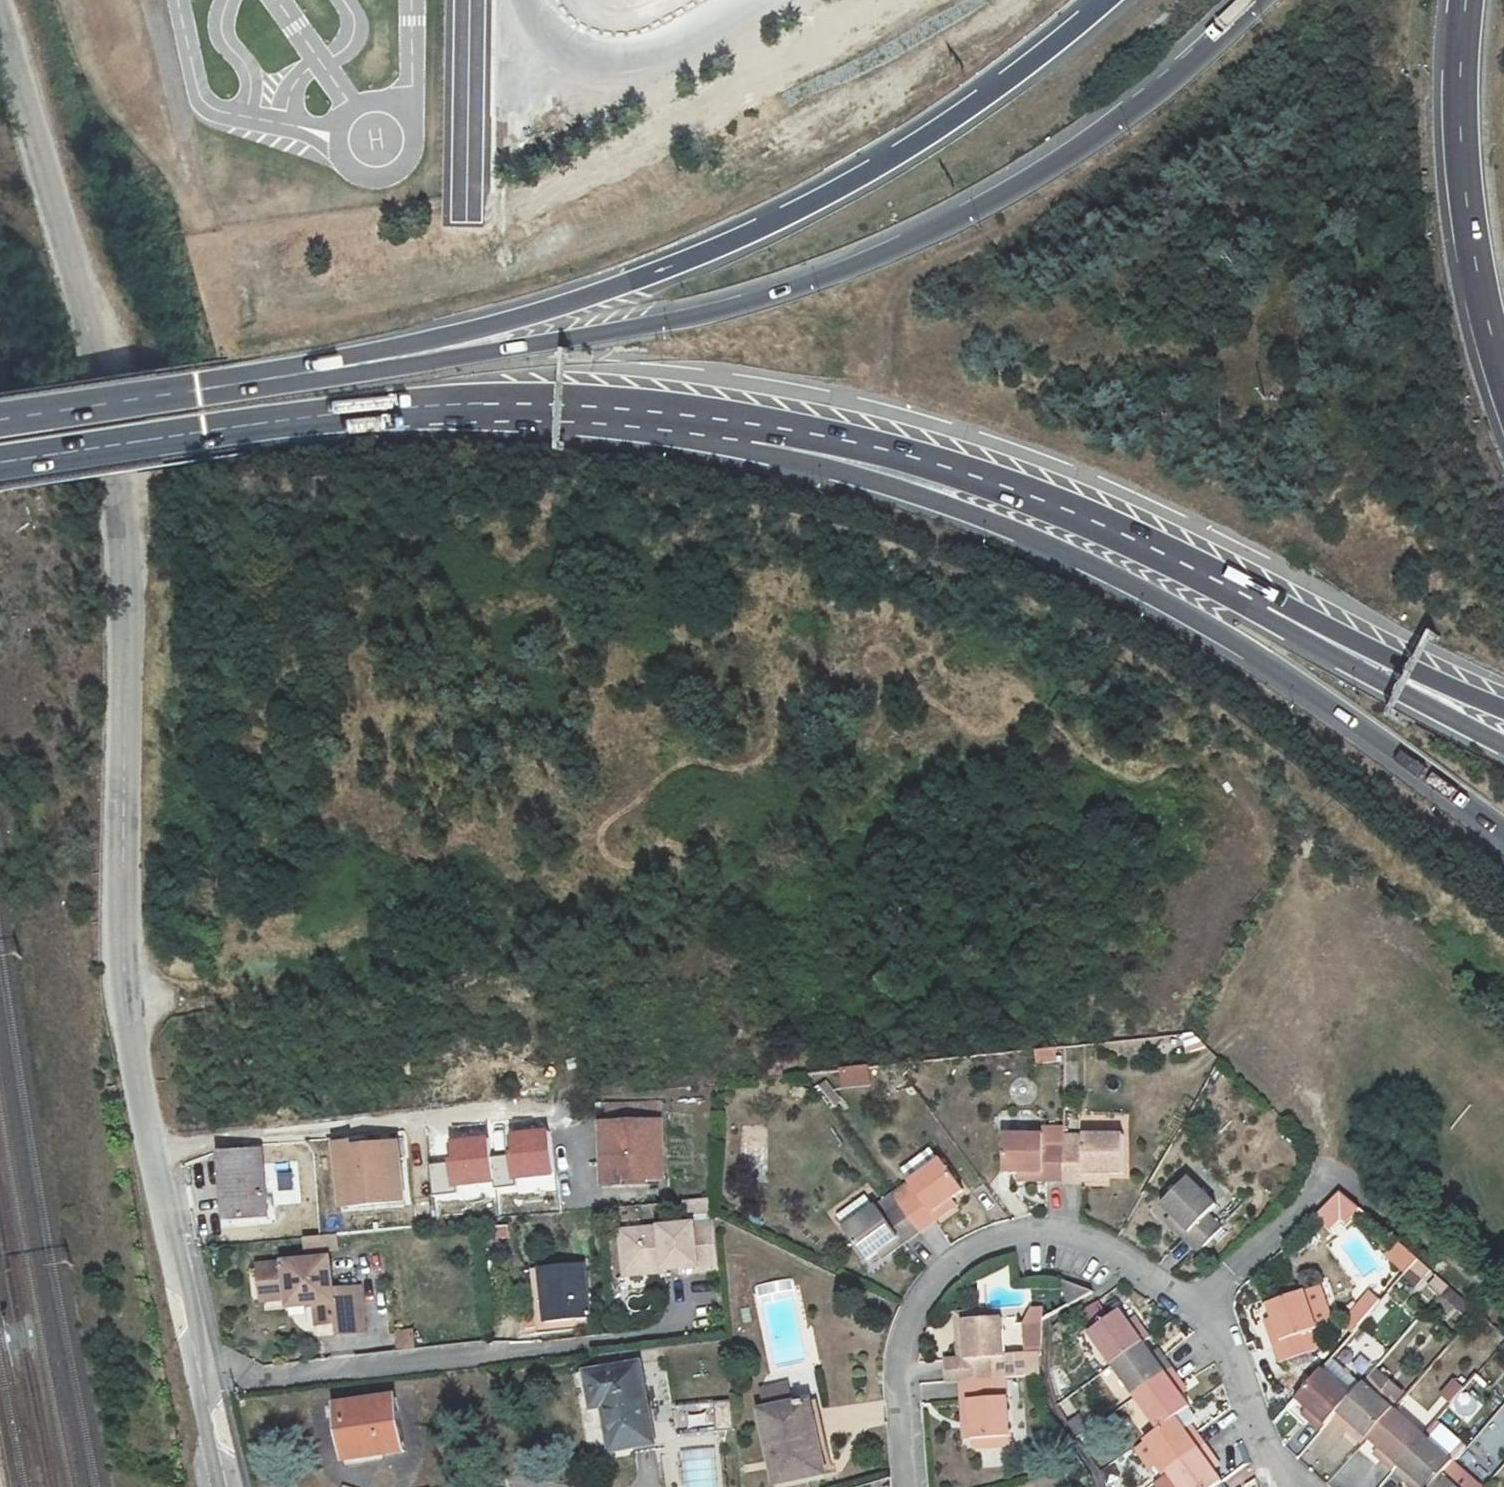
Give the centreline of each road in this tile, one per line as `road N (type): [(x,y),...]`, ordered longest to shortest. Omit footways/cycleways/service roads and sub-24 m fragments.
road 1 (tertiary): [(0,9),(101,376),(120,502),(127,629),(127,1001),(150,1151),(227,1486)]
road 2 (motorway): [(1254,0),(1167,81),(1052,166),(835,274),(673,322),(322,371)]
road 3 (motorway): [(722,421),(1052,548),(1142,592),(1287,678),(1503,834)]
road 4 (motorway): [(1105,0),(922,142),(798,211),(562,306),(322,371)]
road 5 (motorway): [(0,462),(426,407),(536,405),(722,421)]
road 6 (residential): [(1283,1486),(1223,1324),(1099,1244),(1046,1235),(983,1249),(925,1306),(911,1345),(914,1486)]
road 7 (track): [(127,1001),(343,983),(485,952),(538,926),(595,872),(645,790)]
road 8 (motorway): [(722,421),(988,481),(1278,613)]
road 9 (motorway): [(1465,0),(1466,199),(1503,381)]
road 10 (track): [(150,1151),(512,1113)]
road 11 (motorway): [(322,371),(0,418)]
road 12 (motorway): [(1278,613),(1503,746)]
road 13 (motorway): [(1278,613),(1503,710)]

